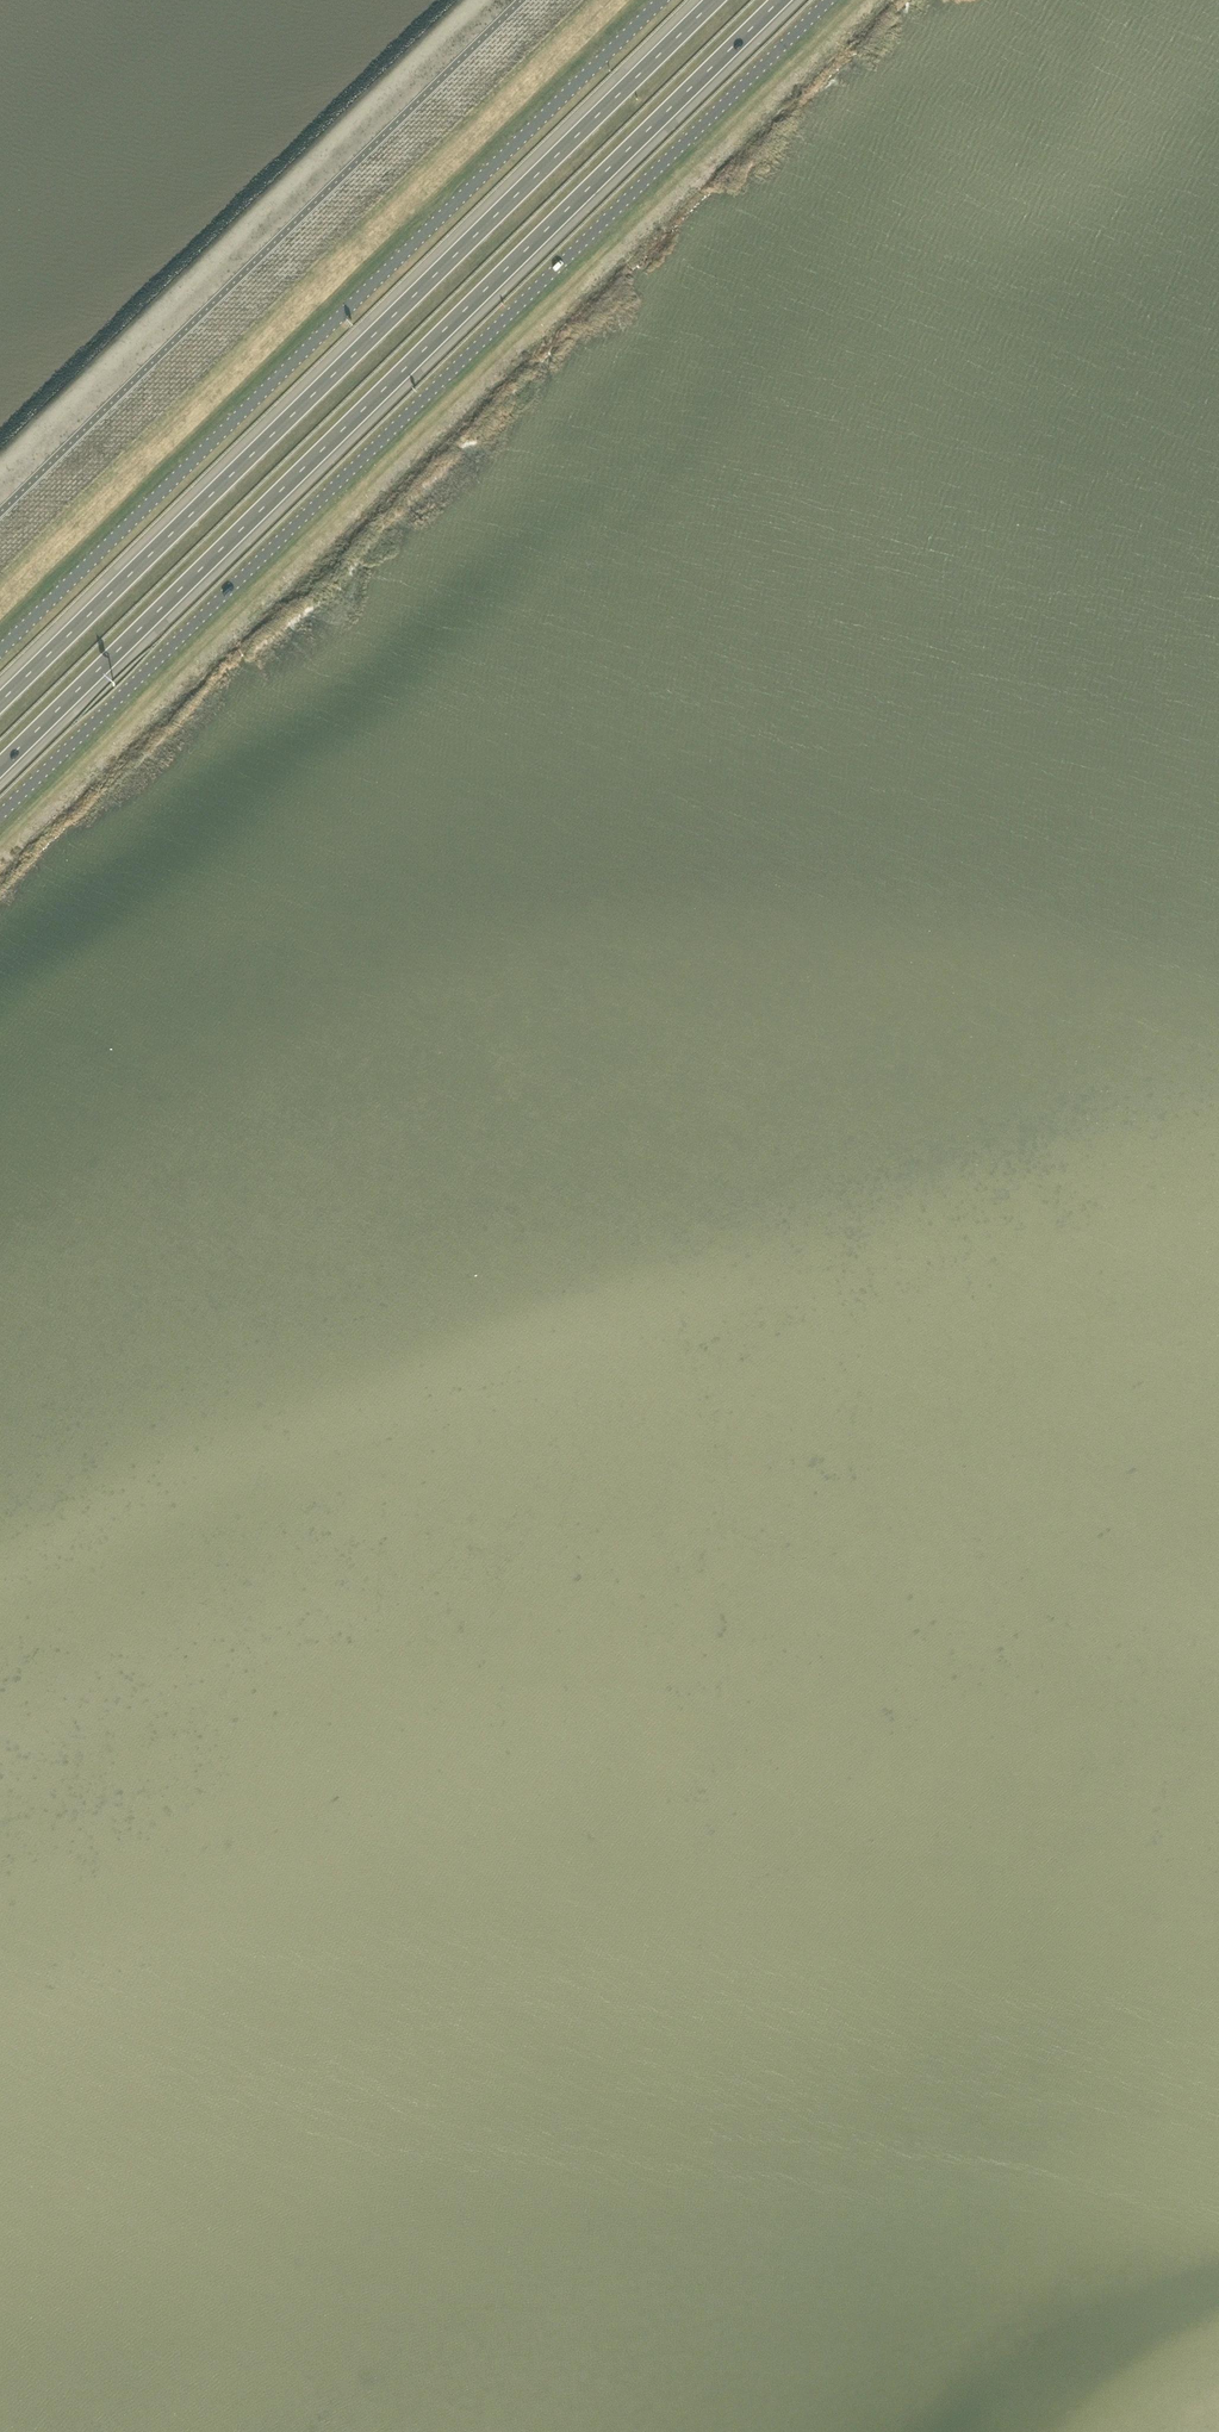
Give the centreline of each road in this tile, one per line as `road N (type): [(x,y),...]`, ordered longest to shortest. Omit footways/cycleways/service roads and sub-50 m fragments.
road 1 (unclassified): [(0,813),(829,0)]
road 2 (motorway): [(0,770),(782,0)]
road 3 (motorway): [(715,0),(0,703)]
road 4 (unclassified): [(0,651),(660,0)]

